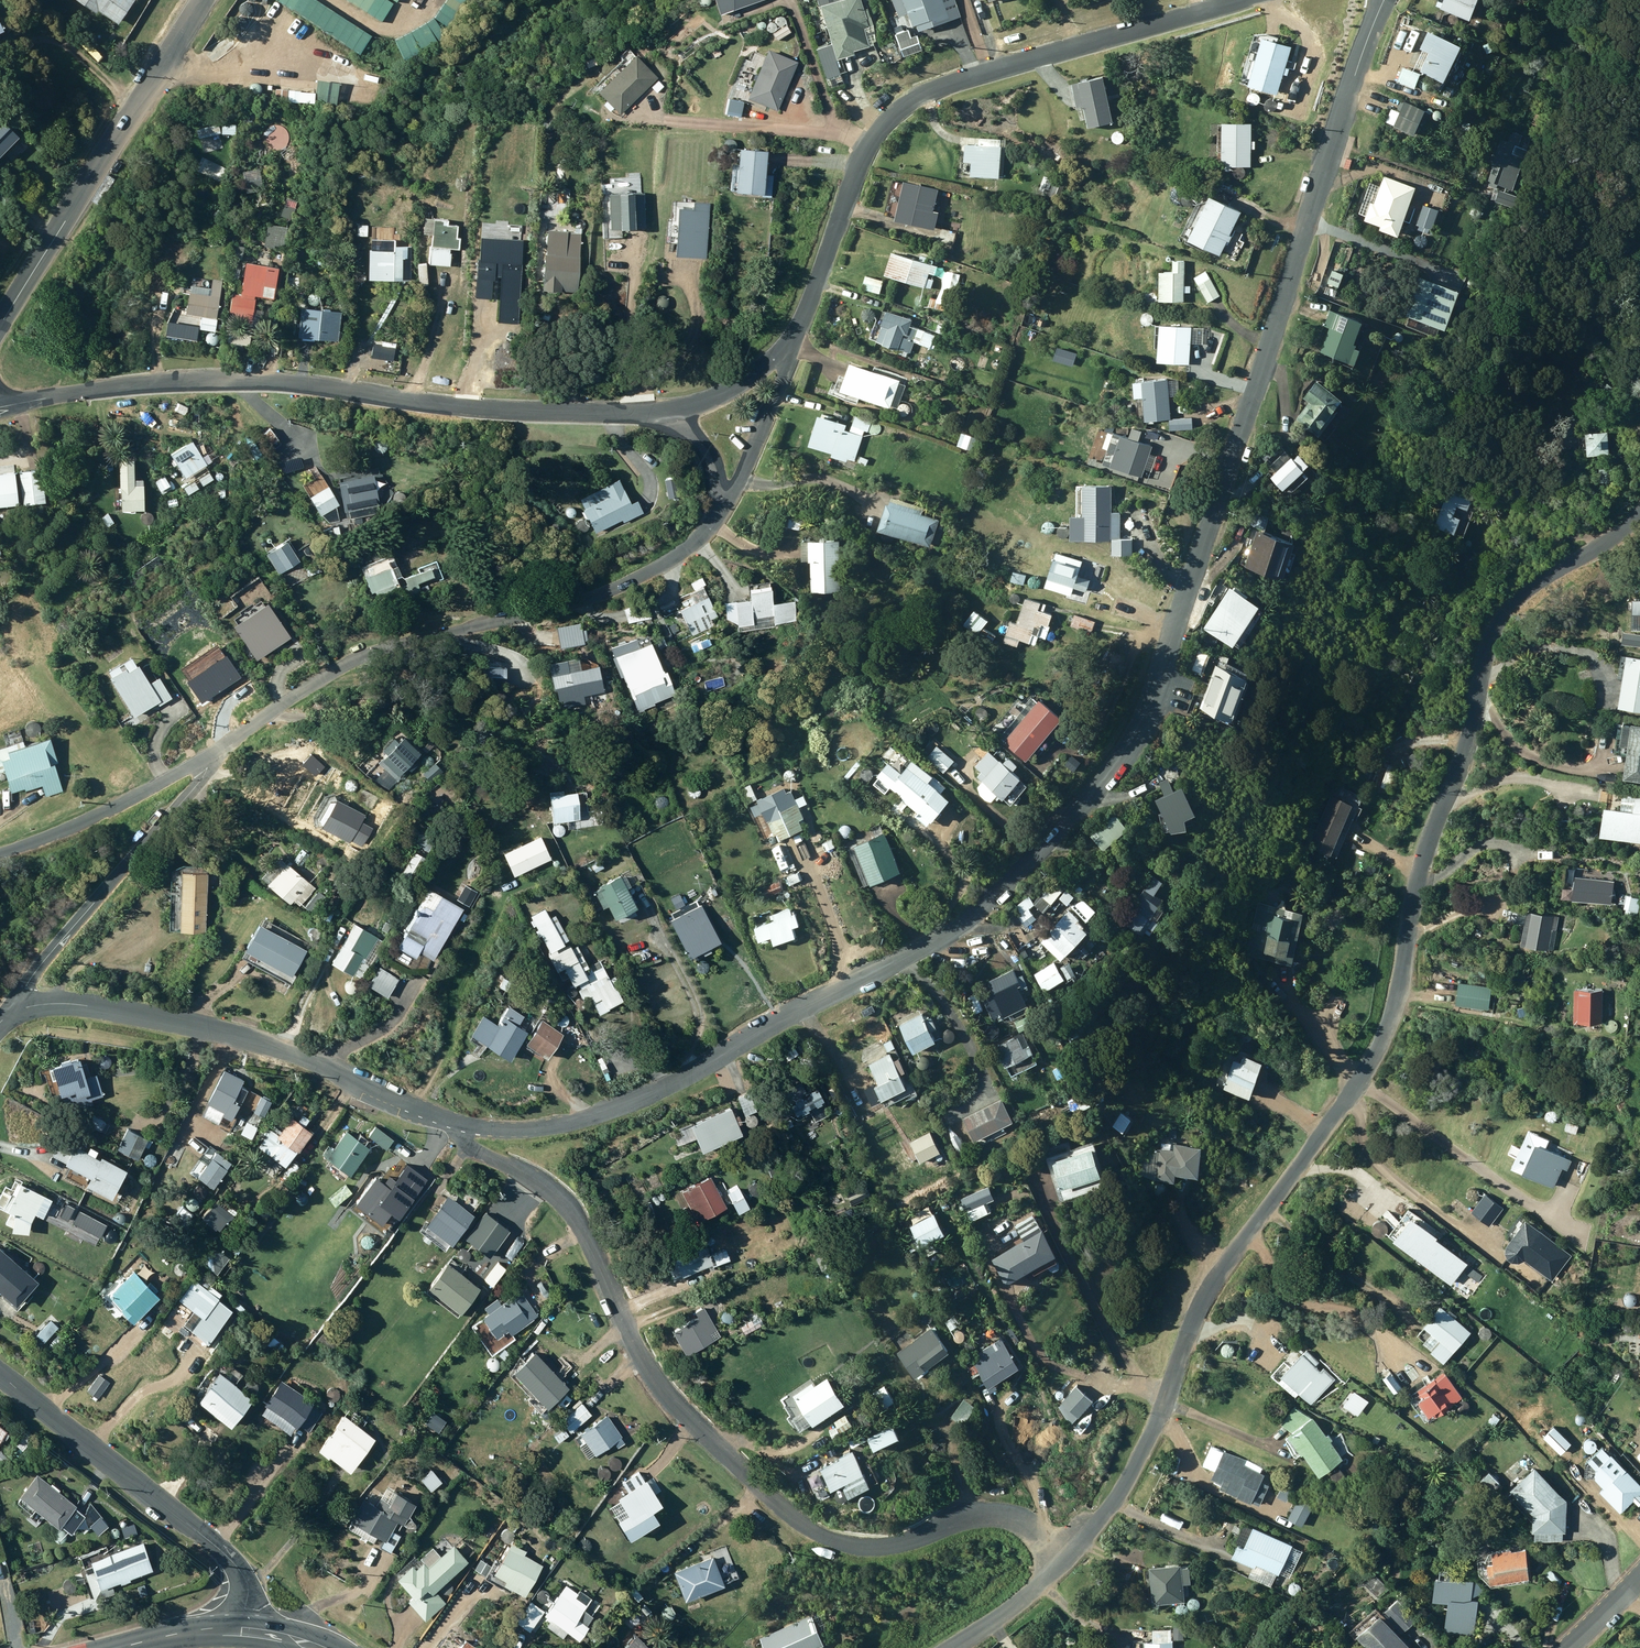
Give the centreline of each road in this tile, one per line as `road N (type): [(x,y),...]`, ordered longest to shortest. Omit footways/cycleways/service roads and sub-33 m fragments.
road 1 (residential): [(1383,0),(1165,668),(1124,753),(1086,801),(957,927),(671,1085),(563,1125),(459,1125)]
road 2 (residential): [(1063,1561),(1137,1460),(1217,1278),(1388,1031),(1420,873),(1466,755),(1492,639),(1517,599),(1639,514)]
road 3 (residential): [(459,1125),(472,1147),(550,1191),(574,1215),(643,1363),(809,1532),(869,1548),(998,1520),(1038,1538),(1063,1561)]
road 4 (residential): [(0,407),(187,378),(252,379),(430,405),(671,414)]
road 5 (residential): [(1240,0),(932,89),(897,110),(860,165),(794,347)]
road 6 (residential): [(222,748),(371,651),(595,596),(639,577),(705,533),(723,504)]
road 7 (residential): [(20,1012),(84,1005),(209,1029),(269,1046),(459,1125)]
road 8 (residential): [(0,324),(200,0)]
road 9 (residential): [(249,1630),(249,1594),(225,1554),(0,1377)]
road 10 (residential): [(20,1012),(36,967),(222,748)]
road 11 (residential): [(0,853),(75,827),(222,748)]
road 12 (residential): [(723,504),(794,347)]
road 13 (residential): [(953,1647),(1032,1600),(1063,1561)]
road 14 (residential): [(794,347),(734,388),(671,414)]
road 15 (secondary): [(249,1630),(205,1629),(118,1647)]

